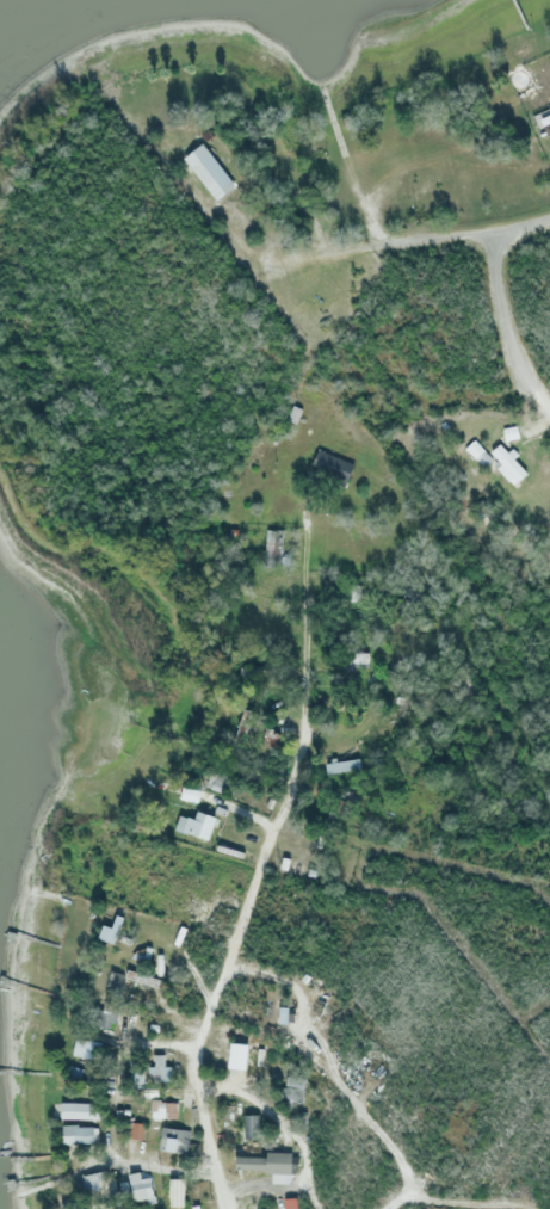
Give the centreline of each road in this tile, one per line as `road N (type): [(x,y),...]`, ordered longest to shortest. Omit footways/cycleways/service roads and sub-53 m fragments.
road 1 (residential): [(232,1208),(199,1067),(311,729),(314,678)]
road 2 (residential): [(549,218),(509,232),(495,257),(511,344),(536,396)]

